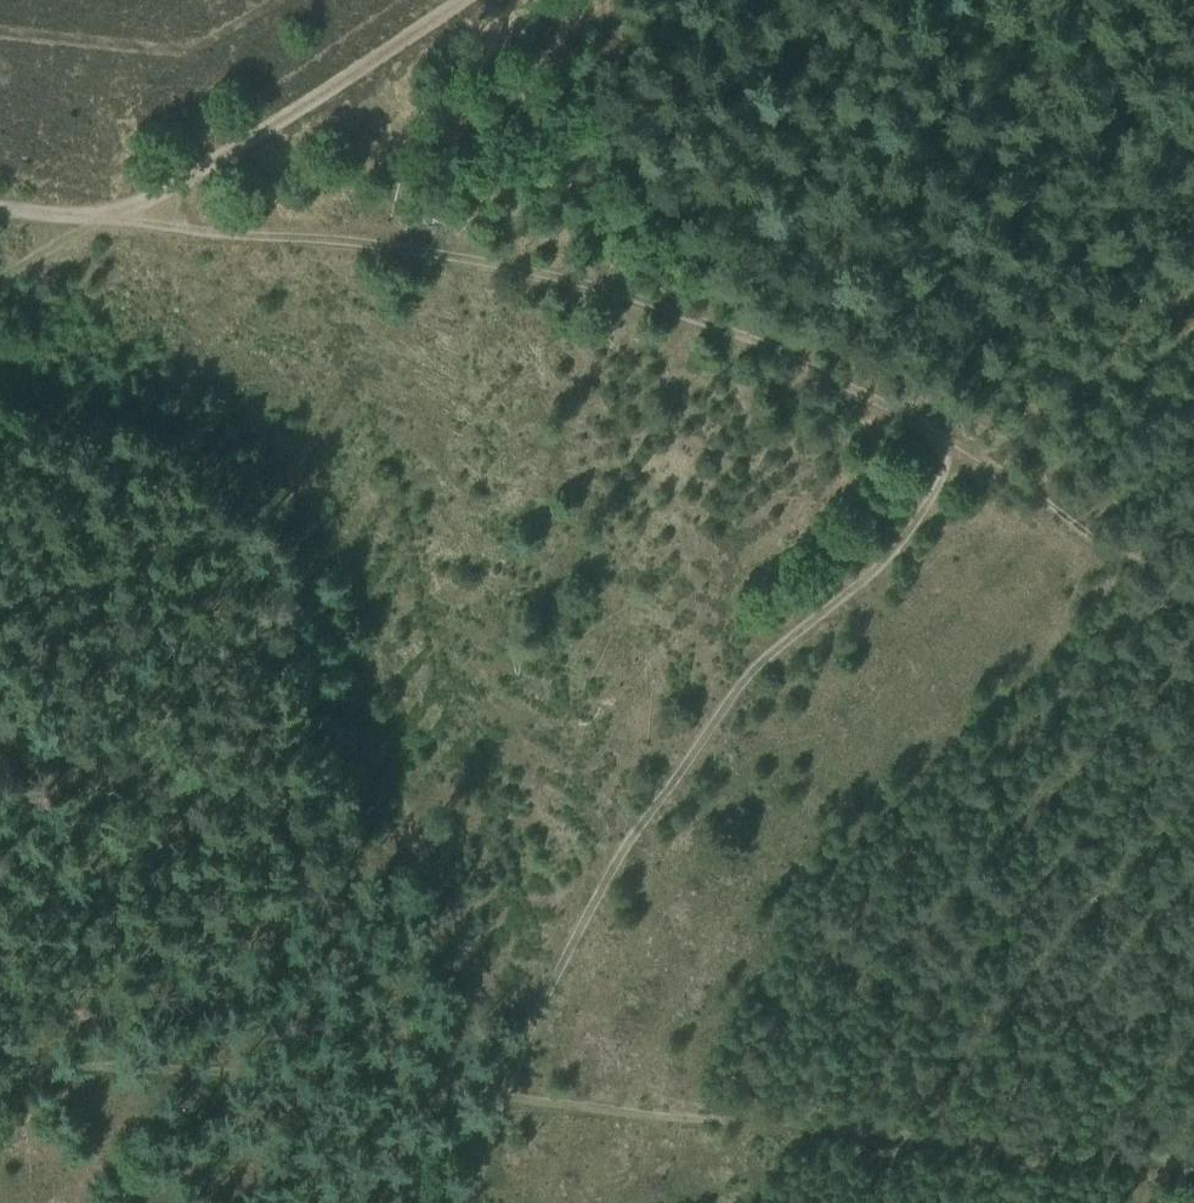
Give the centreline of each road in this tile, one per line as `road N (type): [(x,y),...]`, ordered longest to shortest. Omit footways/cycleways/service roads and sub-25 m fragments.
road 1 (track): [(1193,1157),(501,1103),(150,1063),(0,1075)]
road 2 (track): [(979,460),(746,339),(552,275),(367,247),(0,210)]
road 3 (track): [(464,1202),(501,1103),(643,822),(745,682),(979,460)]
road 4 (track): [(104,220),(234,158),(466,0)]

